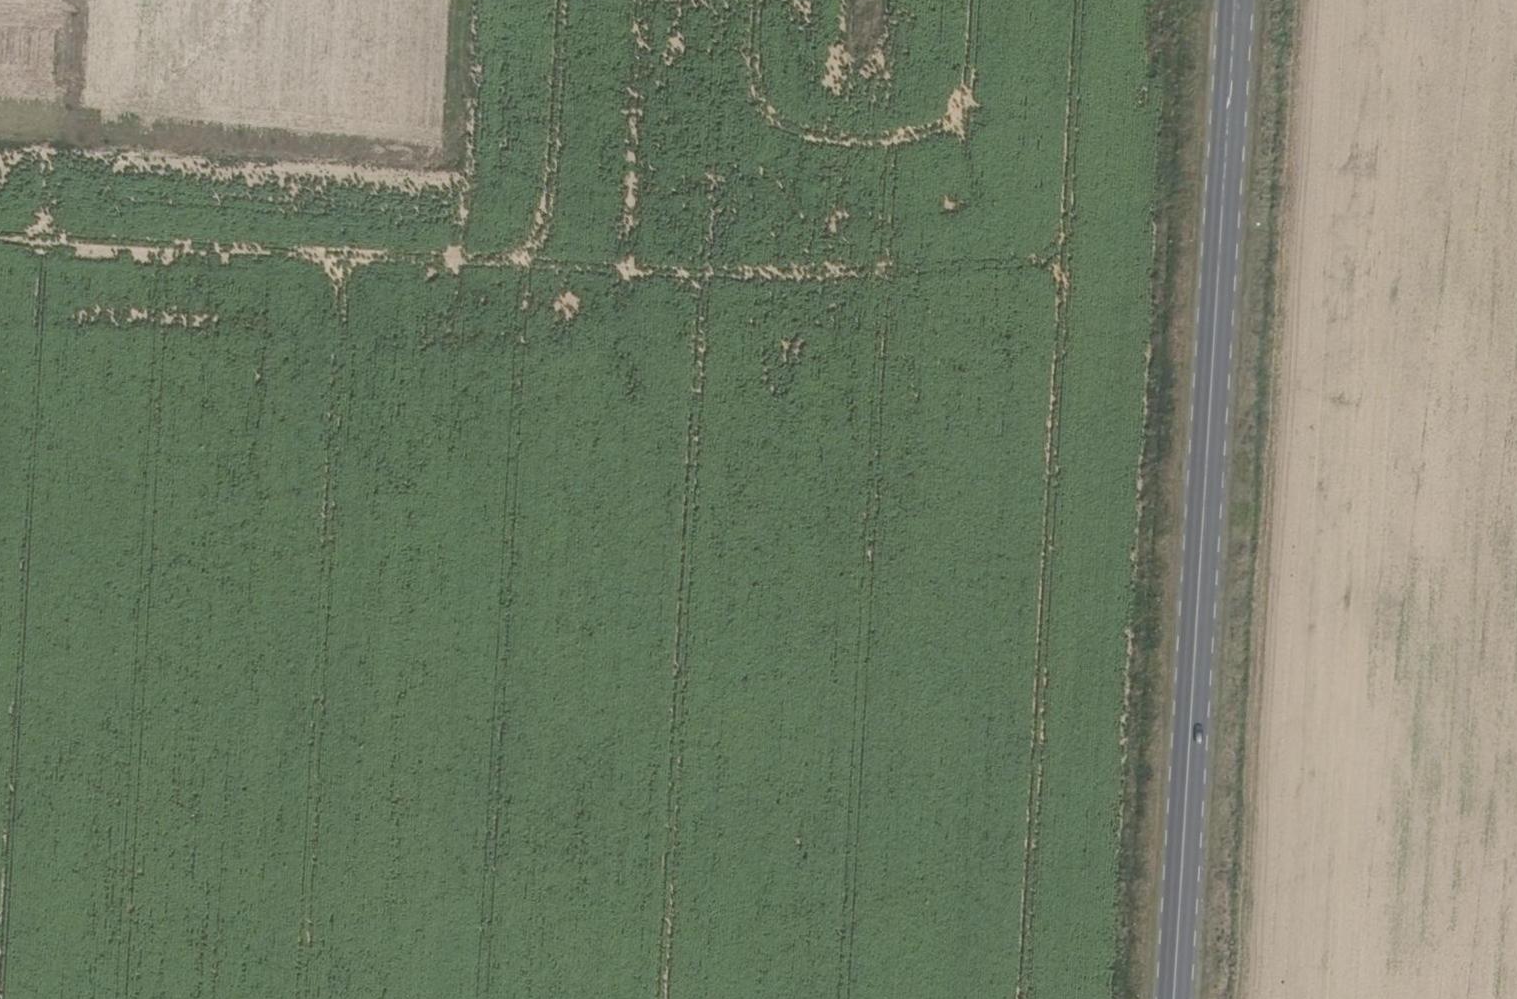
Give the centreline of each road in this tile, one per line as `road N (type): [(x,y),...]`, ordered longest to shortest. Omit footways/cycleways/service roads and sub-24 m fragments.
road 1 (primary): [(1188,998),(1250,0)]

